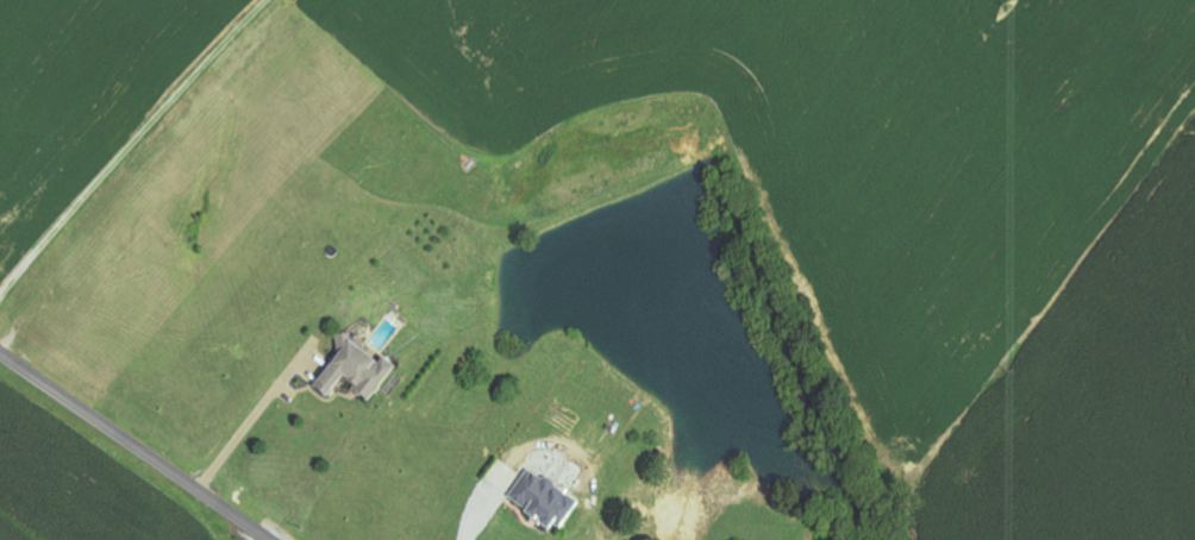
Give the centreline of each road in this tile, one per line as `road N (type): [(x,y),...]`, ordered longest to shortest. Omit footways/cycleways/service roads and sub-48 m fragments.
road 1 (residential): [(272,539),(0,350)]

